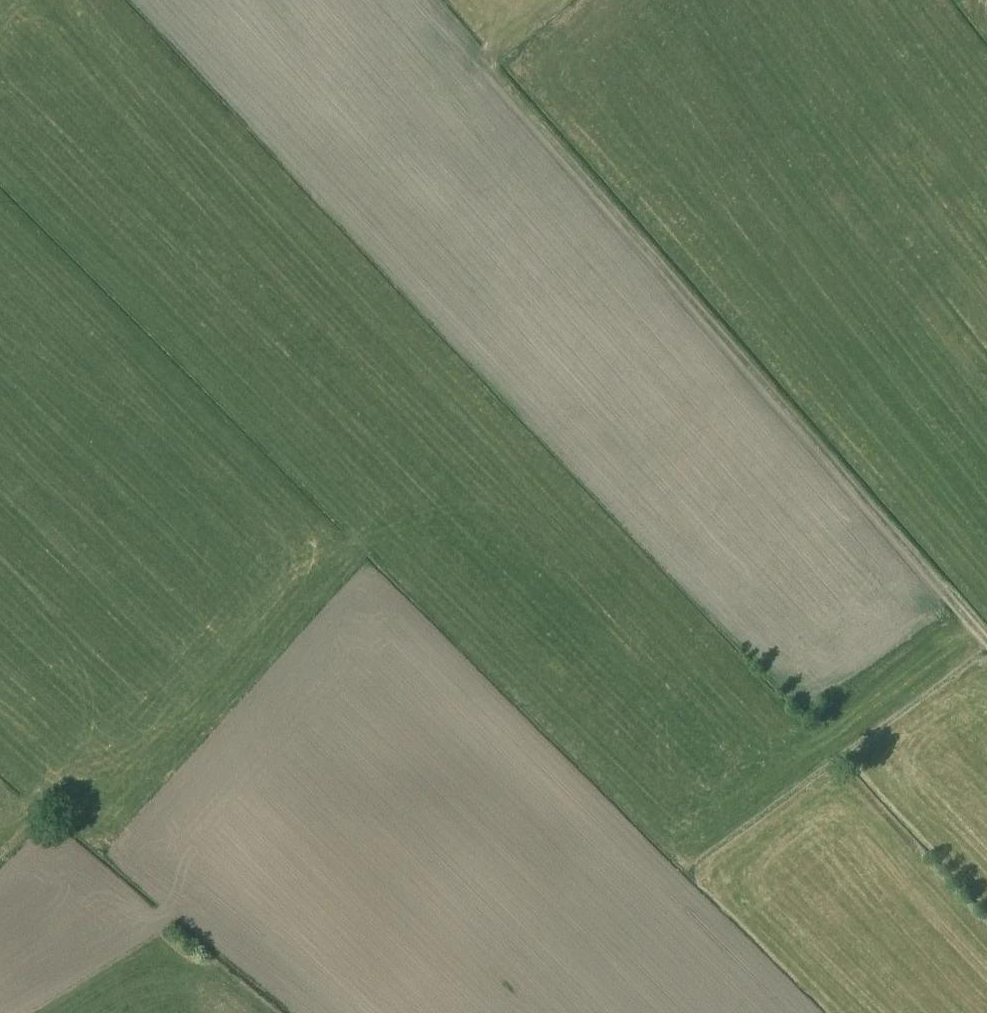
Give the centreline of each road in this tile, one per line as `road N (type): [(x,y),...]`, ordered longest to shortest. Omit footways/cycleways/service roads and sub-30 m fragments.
road 1 (track): [(481,61),(986,642)]
road 2 (track): [(549,0),(481,61),(427,0)]

